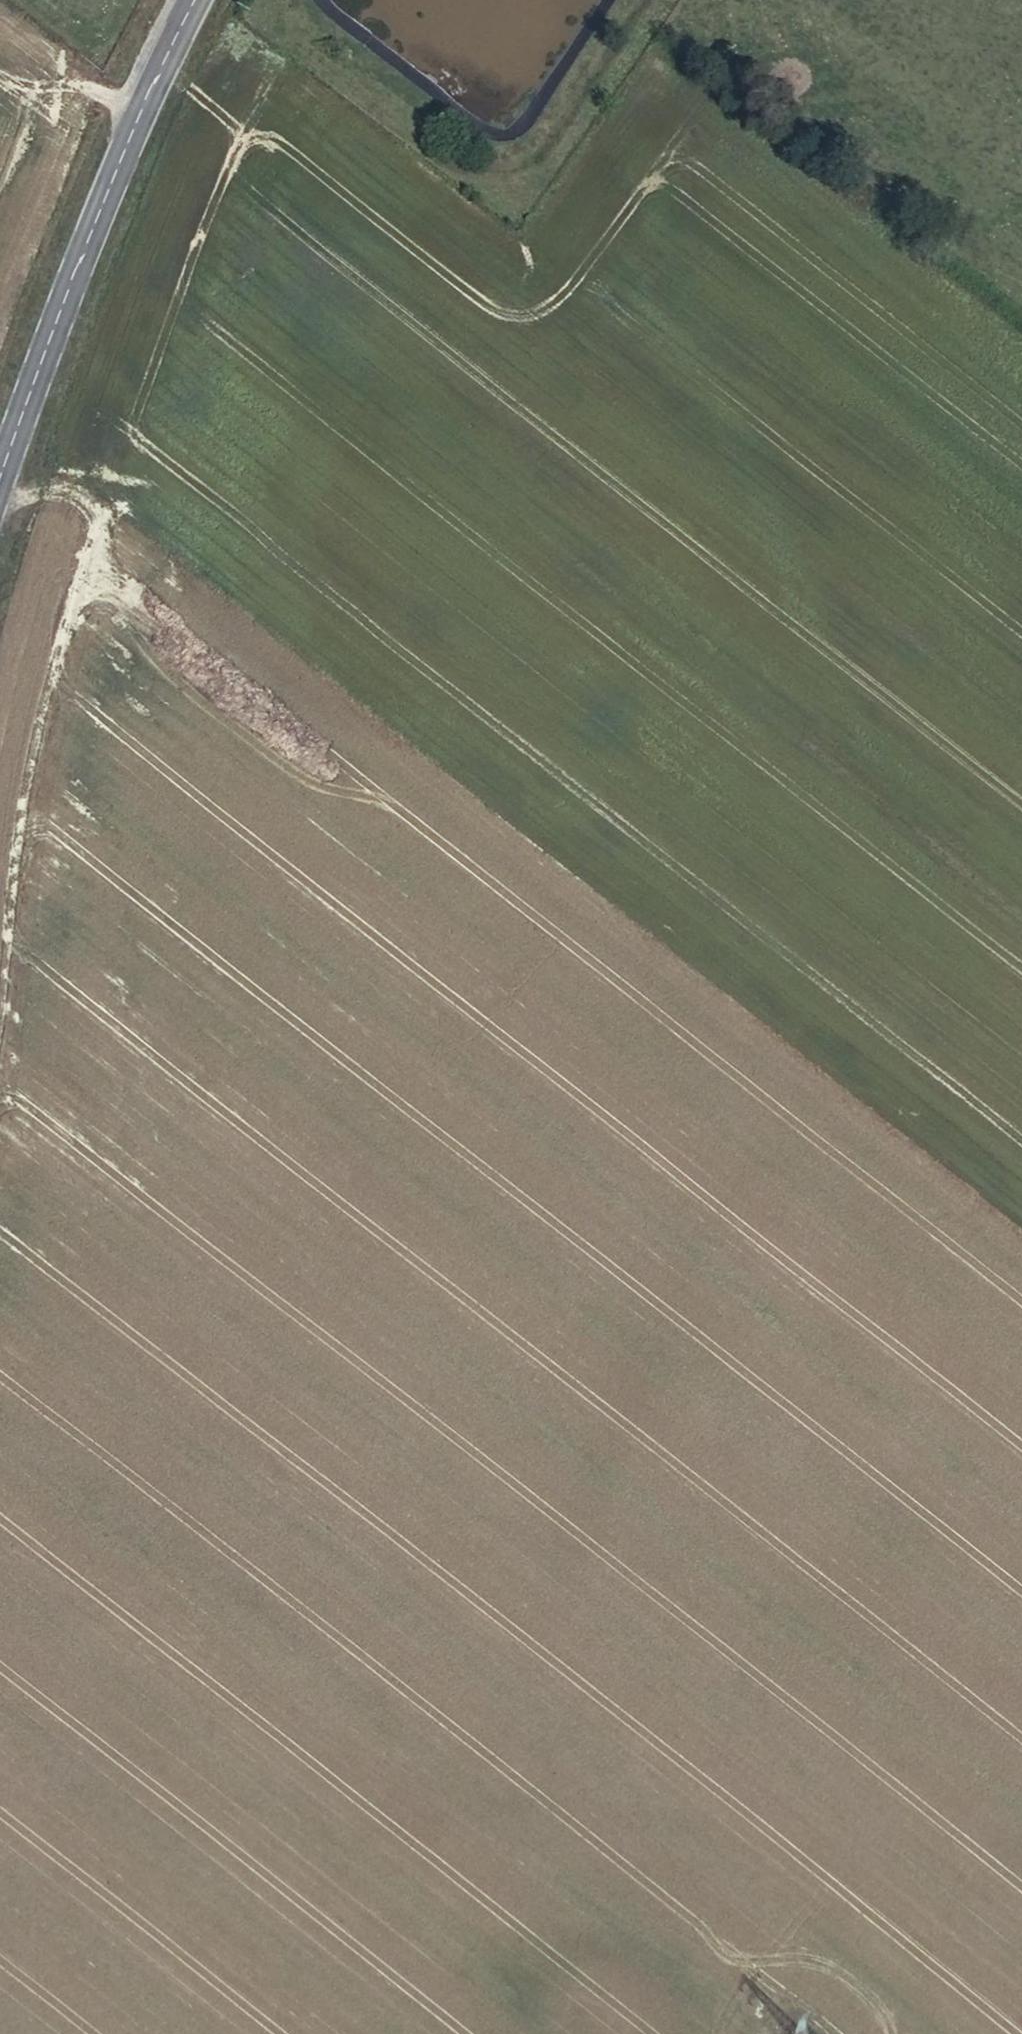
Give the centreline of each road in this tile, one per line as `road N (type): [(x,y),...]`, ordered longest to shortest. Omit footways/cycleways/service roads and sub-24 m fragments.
road 1 (tertiary): [(198,0),(77,274),(0,474)]

